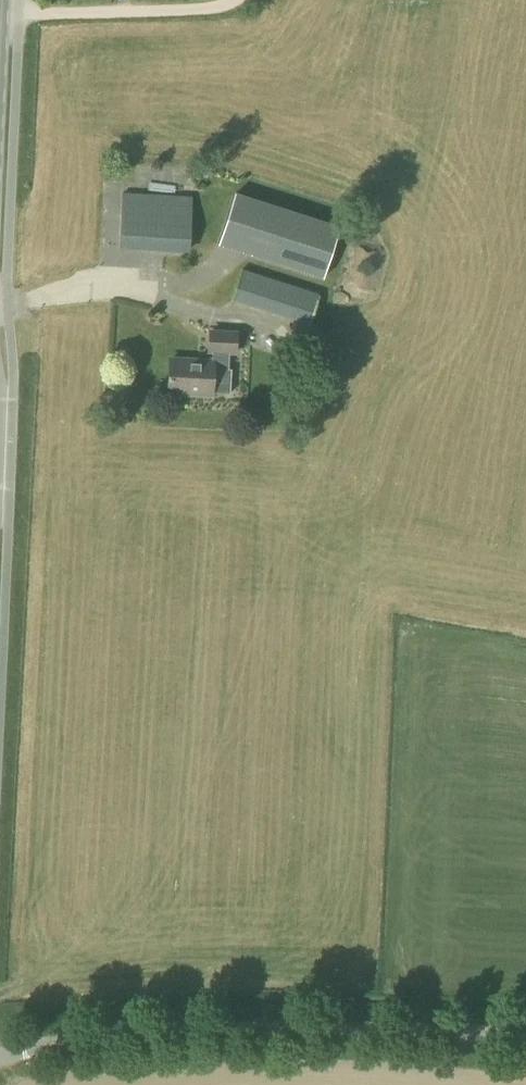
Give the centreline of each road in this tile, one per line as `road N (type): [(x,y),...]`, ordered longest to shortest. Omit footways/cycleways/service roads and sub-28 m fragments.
road 1 (unclassified): [(0,1056),(159,1036),(525,1039)]

